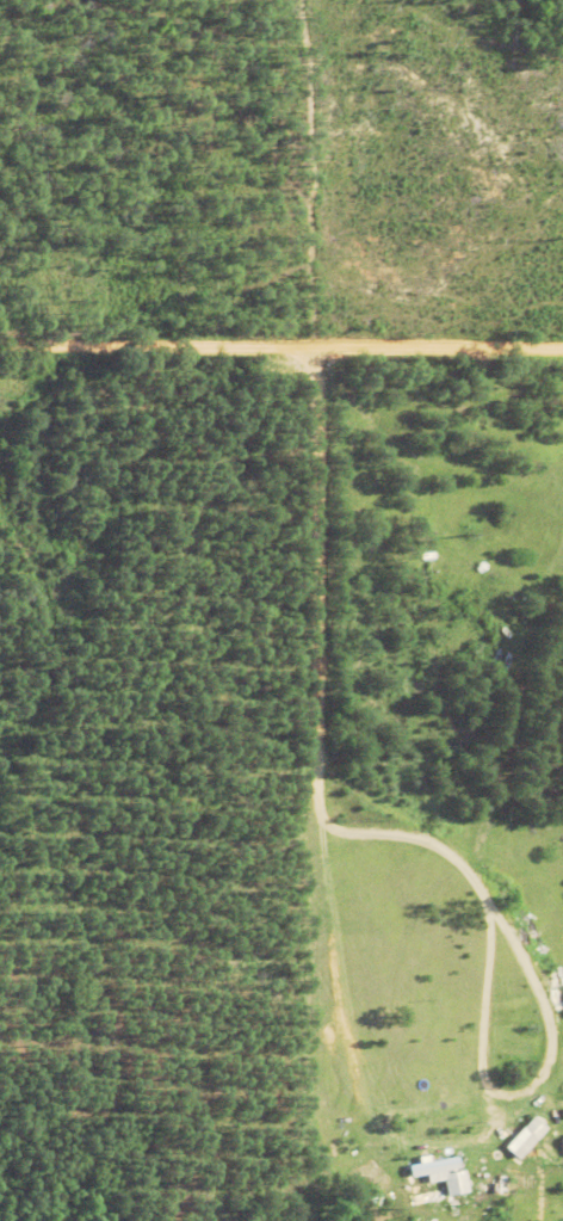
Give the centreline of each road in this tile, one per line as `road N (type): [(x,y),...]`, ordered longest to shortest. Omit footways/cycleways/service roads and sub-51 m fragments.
road 1 (track): [(310,353),(321,471),(317,752),(324,822),(338,834),(391,835),(440,849),(487,894),(546,1007),(544,1074)]
road 2 (track): [(562,354),(0,351)]
road 3 (track): [(324,822),(332,952),(377,1123),(398,1139),(462,1141),(483,1129),(493,1096)]
road 4 (track): [(487,894),(493,937),(484,1079),(493,1096),(520,1099),(544,1074)]

